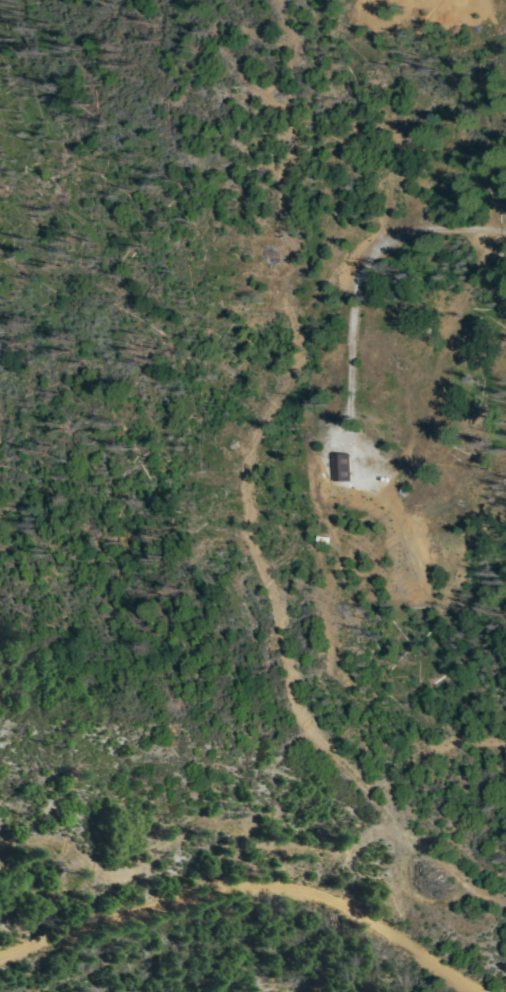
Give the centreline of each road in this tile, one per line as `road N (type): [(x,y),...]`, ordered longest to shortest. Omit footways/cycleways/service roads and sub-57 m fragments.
road 1 (residential): [(475,991),(332,904),(255,888),(102,922),(0,957)]

